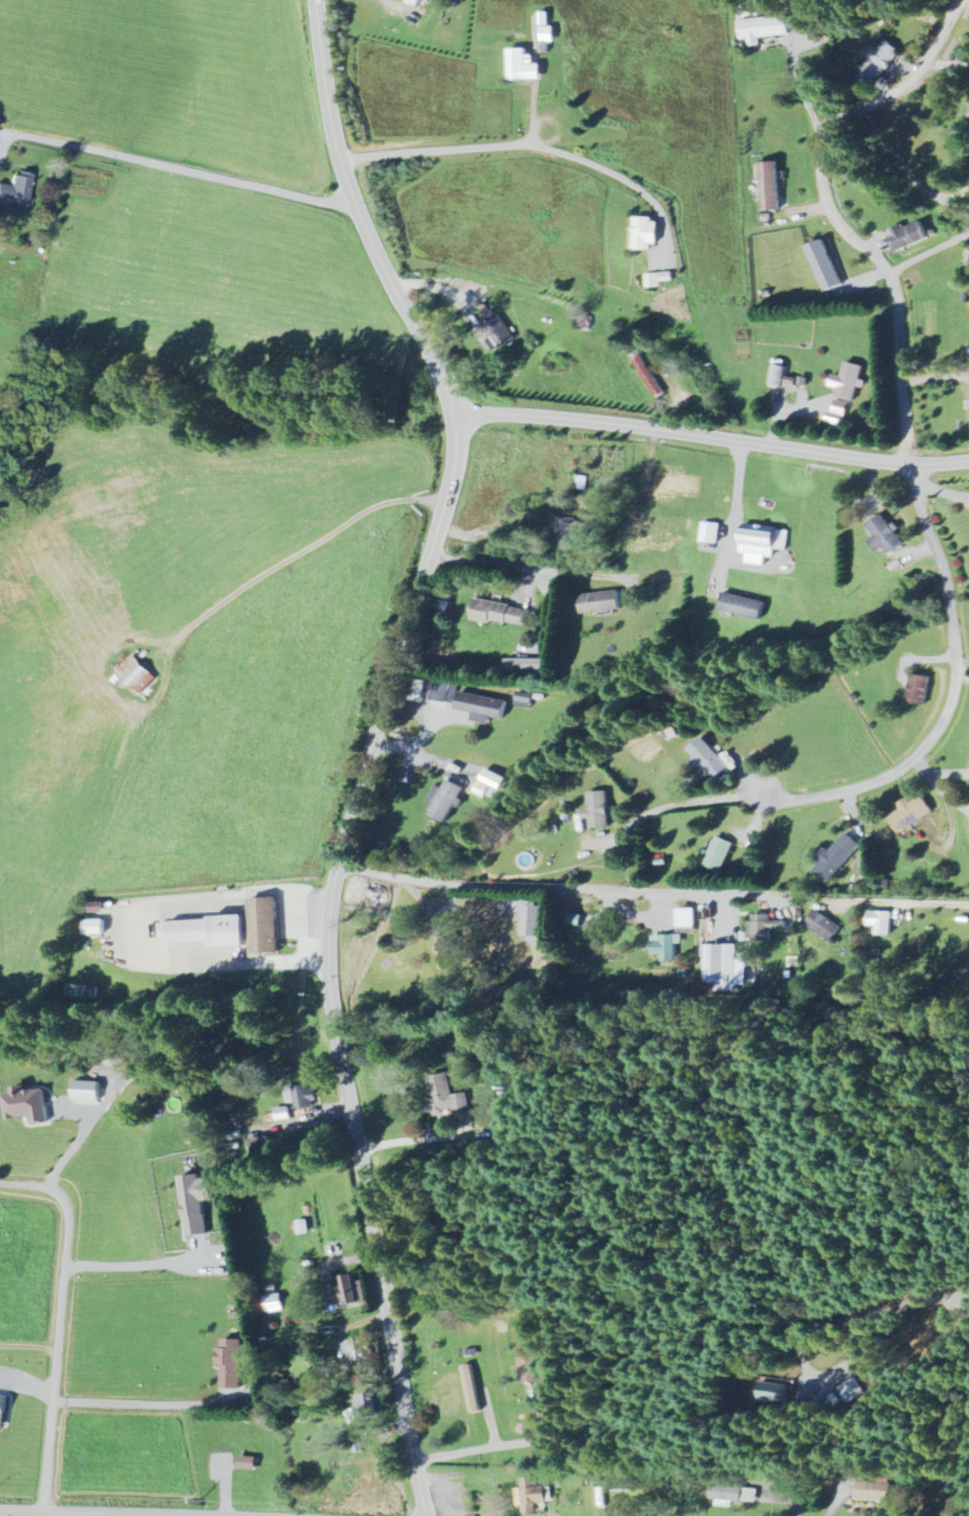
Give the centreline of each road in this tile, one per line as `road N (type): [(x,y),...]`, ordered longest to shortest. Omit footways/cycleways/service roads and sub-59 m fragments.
road 1 (secondary): [(427,1515),(345,1084),(328,915),(453,470),(456,413),(355,206),(326,98),(315,0)]
road 2 (residential): [(911,464),(894,294),(884,268),(835,219),(817,149),(829,127),(908,86),(963,0)]
road 3 (residential): [(456,413),(529,414),(911,464),(968,460)]
road 4 (residential): [(911,464),(949,588),(955,662),(944,720),(912,760),(875,781),(815,797),(756,788)]
road 5 (residential): [(355,206),(0,129)]
road 6 (residential): [(339,159),(524,144),(614,172),(644,192)]
road 7 (residential): [(0,1182),(44,1185),(67,1207),(52,1401)]
road 8 (secondary): [(0,1509),(204,1515)]
road 9 (residential): [(412,1460),(546,1439)]

